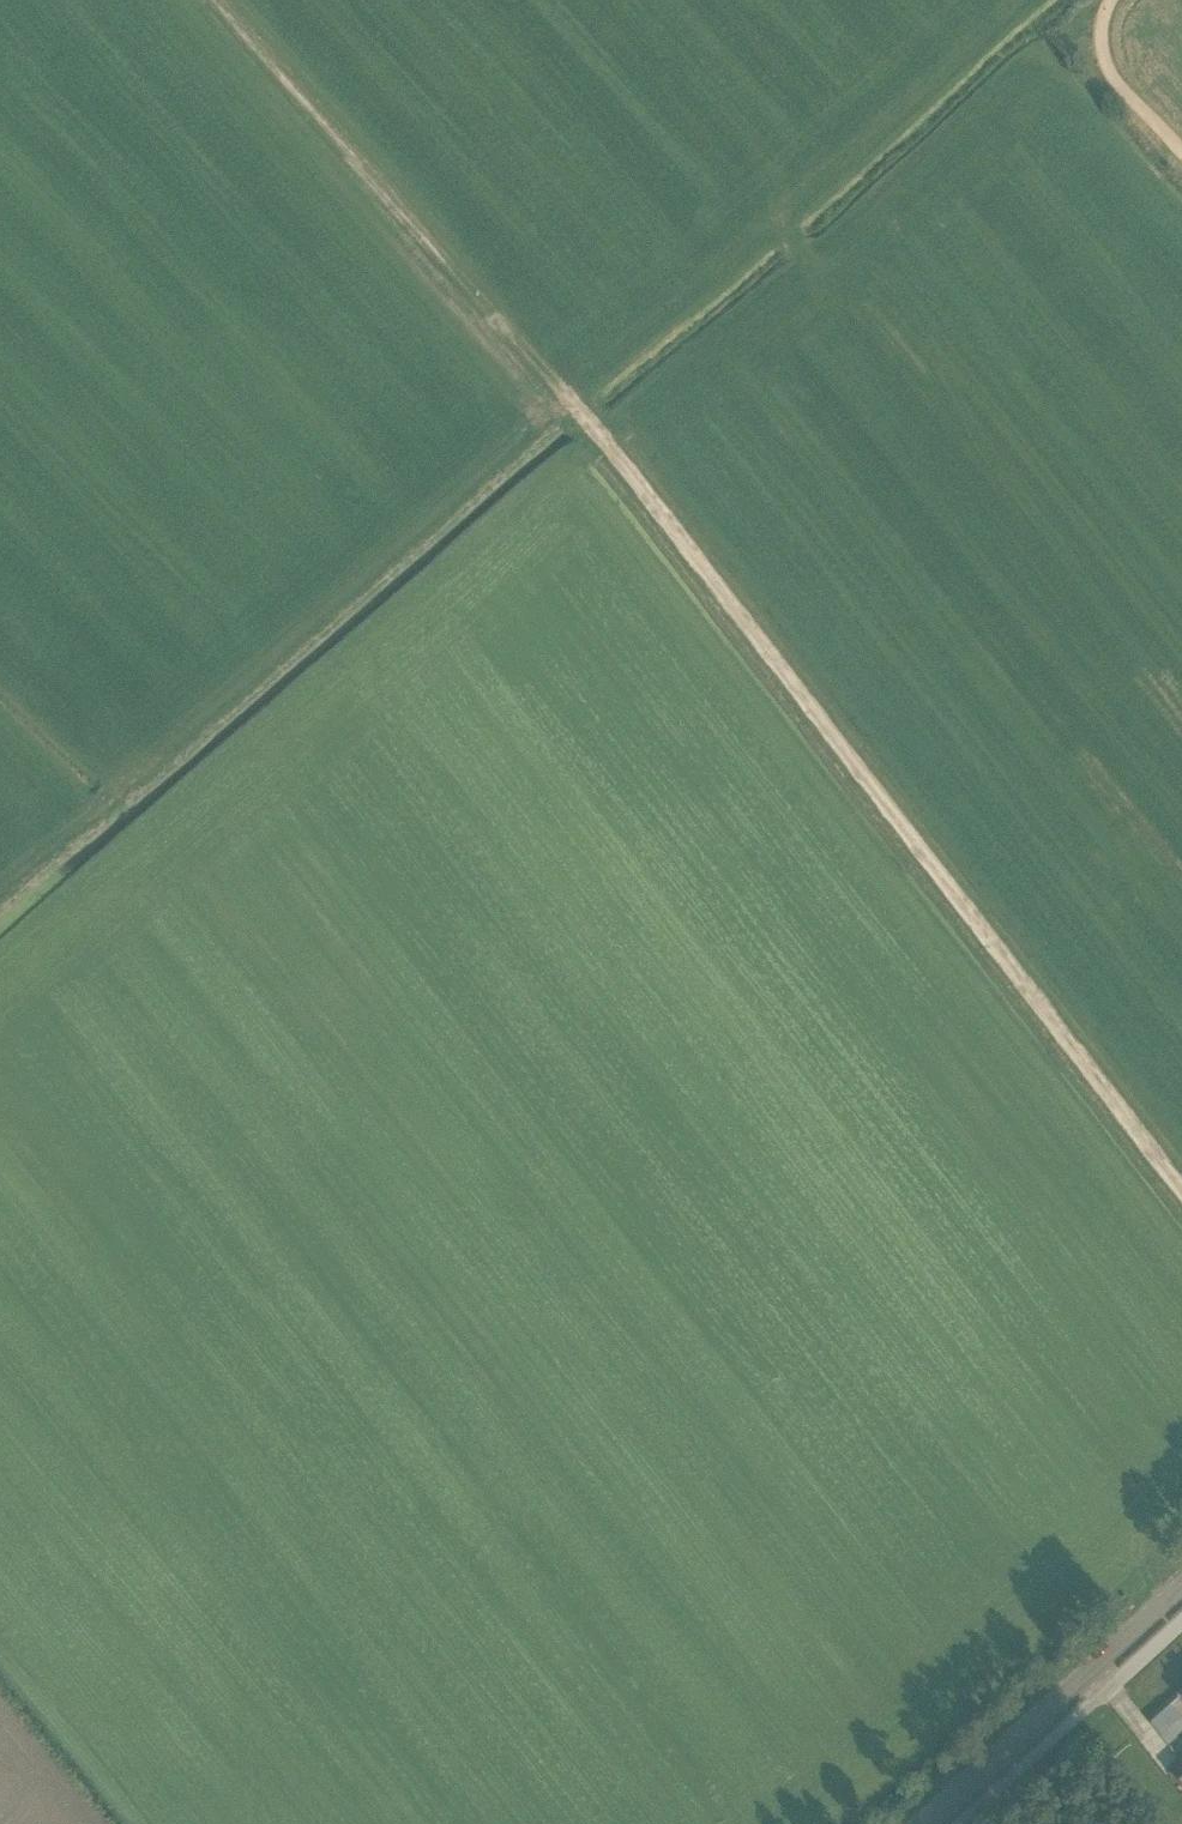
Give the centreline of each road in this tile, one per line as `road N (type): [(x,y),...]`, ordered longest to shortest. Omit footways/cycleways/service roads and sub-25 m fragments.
road 1 (tertiary): [(925,1823),(1181,1591)]

